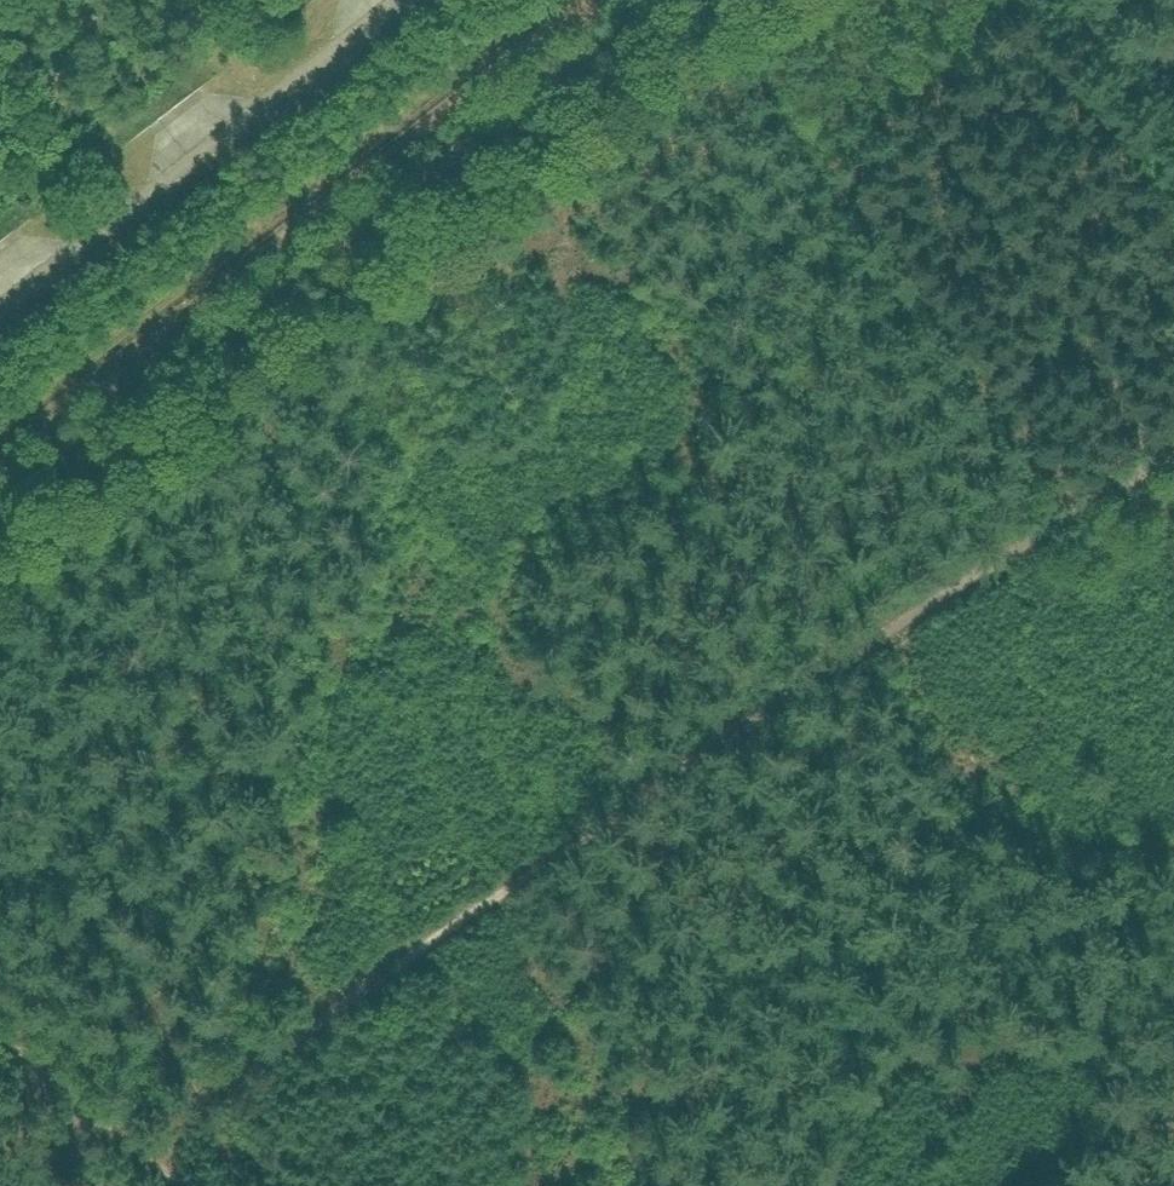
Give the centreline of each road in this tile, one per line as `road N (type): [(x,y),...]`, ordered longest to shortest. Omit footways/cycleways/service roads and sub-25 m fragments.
road 1 (track): [(173,1153),(666,769),(888,610),(1173,423)]
road 2 (track): [(0,513),(665,0)]
road 3 (track): [(173,1153),(0,1014)]
road 4 (track): [(1173,110),(1079,0)]

